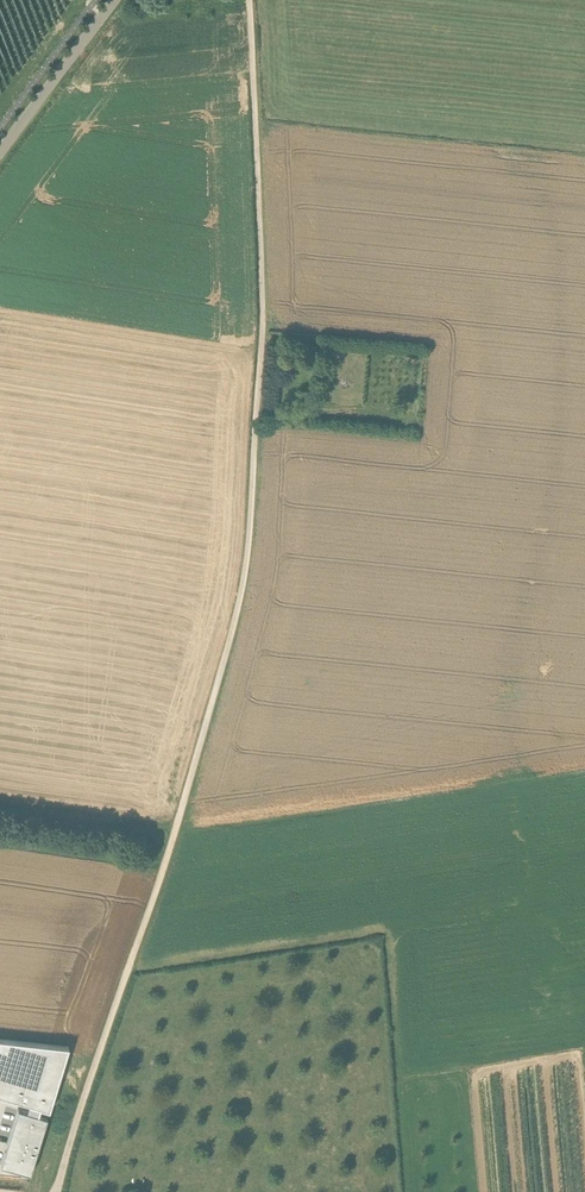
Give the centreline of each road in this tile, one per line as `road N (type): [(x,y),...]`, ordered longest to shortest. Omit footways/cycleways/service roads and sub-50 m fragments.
road 1 (track): [(57,1191),(172,842),(244,565),(262,332),(247,0)]
road 2 (tertiary): [(0,153),(114,0)]

